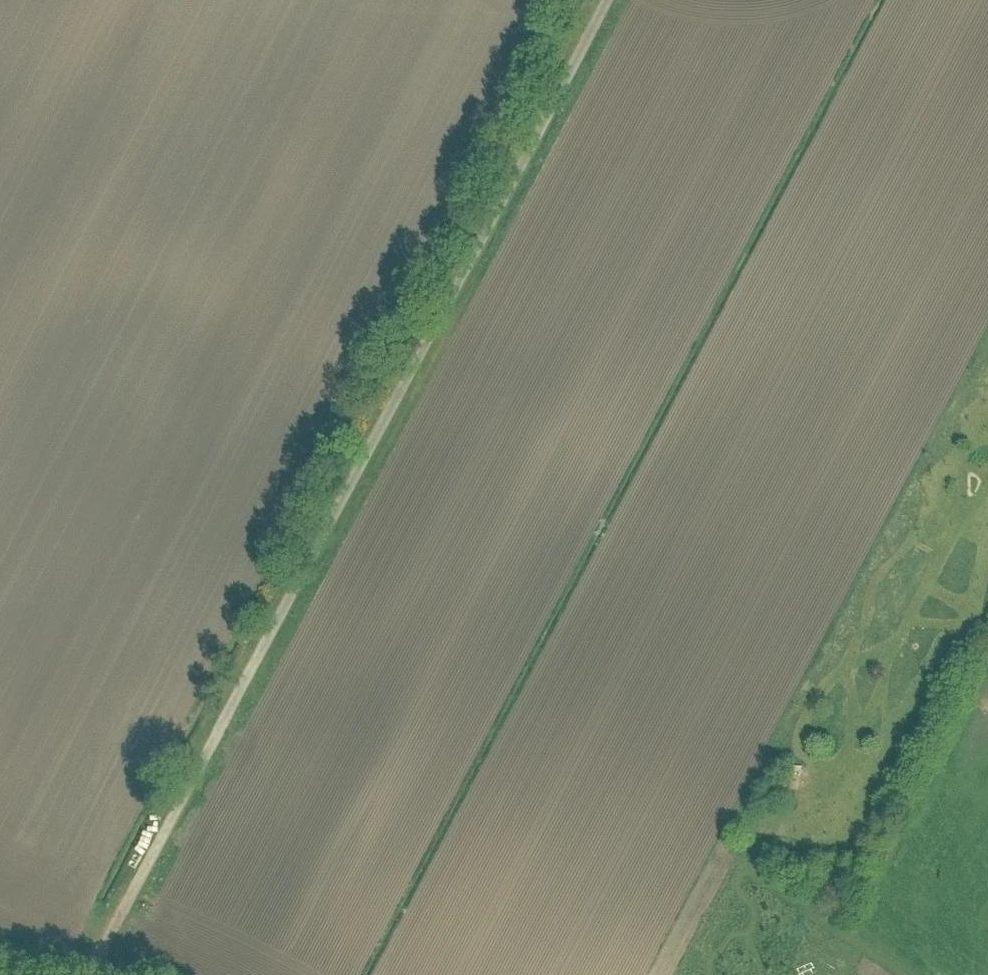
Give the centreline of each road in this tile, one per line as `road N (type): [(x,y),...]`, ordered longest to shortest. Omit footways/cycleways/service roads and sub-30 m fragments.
road 1 (track): [(90,974),(606,0)]

